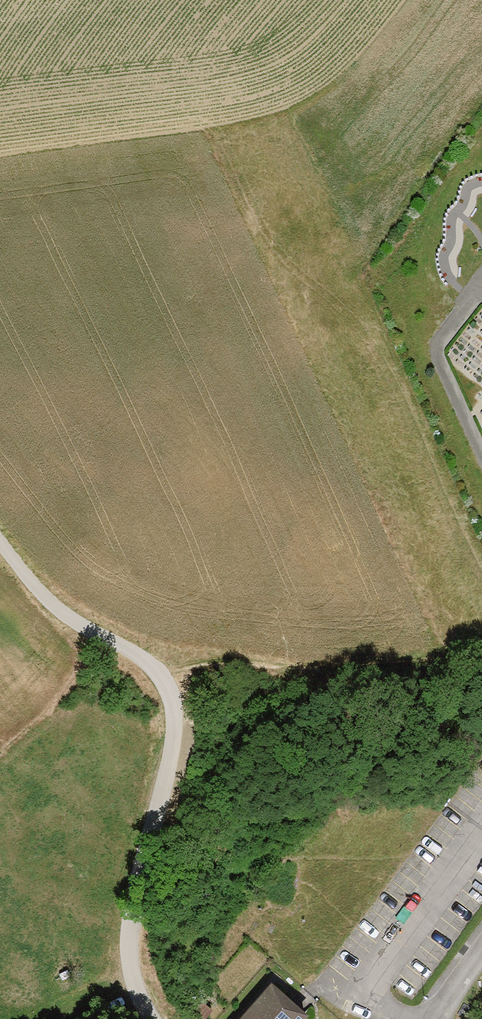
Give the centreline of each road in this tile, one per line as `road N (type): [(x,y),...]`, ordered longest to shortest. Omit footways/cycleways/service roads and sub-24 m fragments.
road 1 (unclassified): [(0,541),(55,607),(159,670),(172,702),(174,746),(136,924),(138,972),(164,1018)]
road 2 (motorway): [(481,214),(0,511)]
road 3 (motorway): [(0,667),(481,386)]

